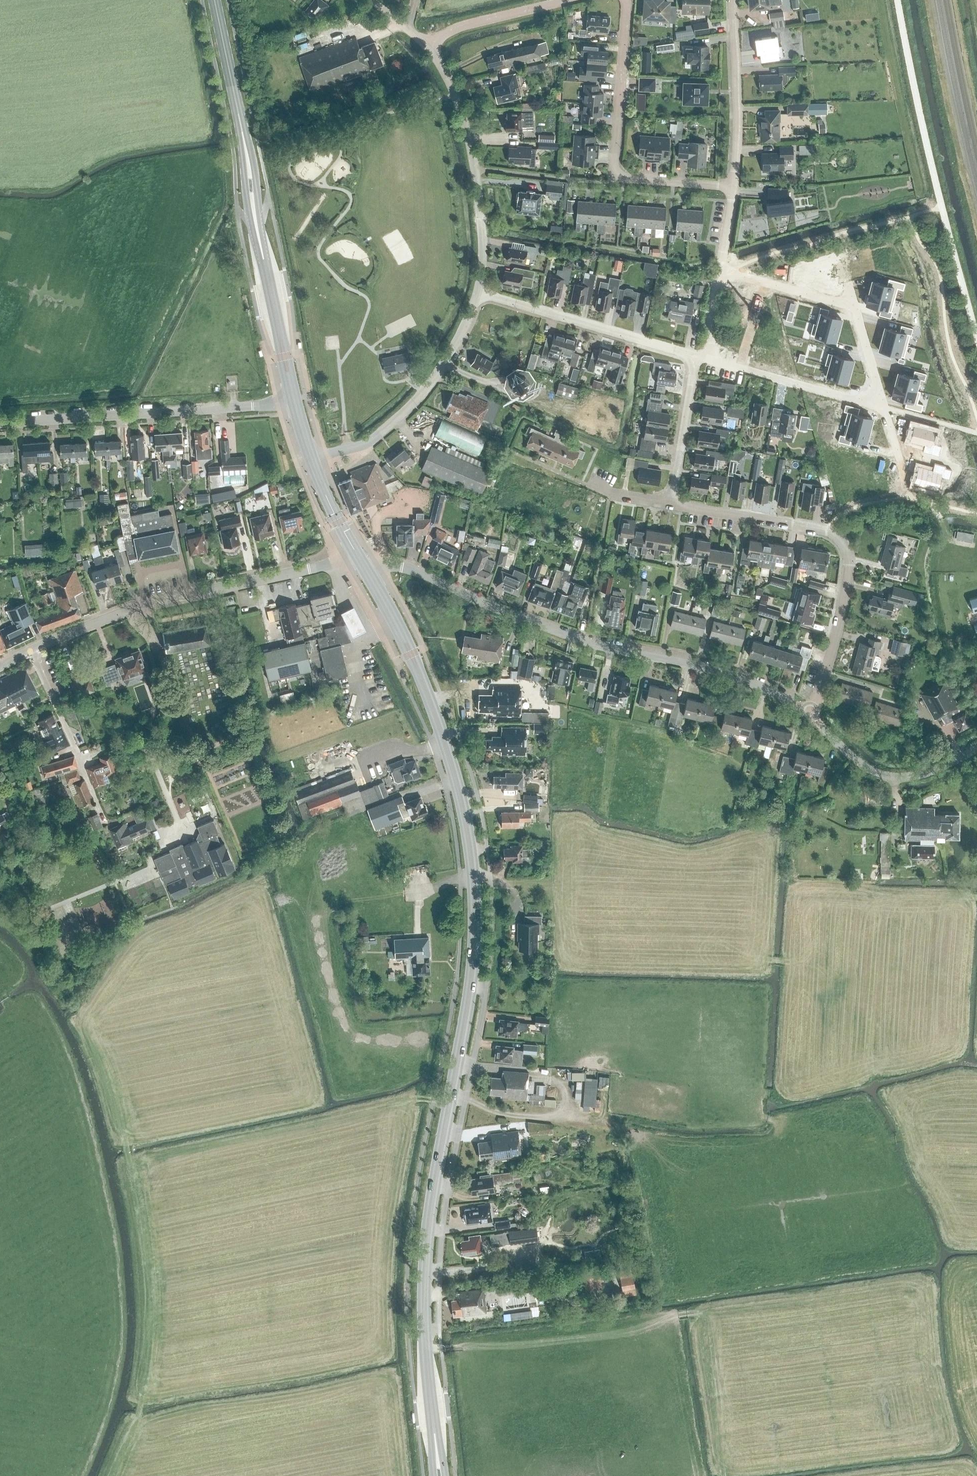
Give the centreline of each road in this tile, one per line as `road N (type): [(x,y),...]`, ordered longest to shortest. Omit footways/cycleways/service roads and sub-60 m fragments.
road 1 (primary): [(438,1475),(425,1258),(475,958),(472,865),(434,712),(370,575)]
road 2 (unclassified): [(370,575),(402,568),(586,643),(710,667),(807,715)]
road 3 (residential): [(807,715),(842,611),(849,558),(841,542),(826,531),(673,502)]
road 4 (residential): [(346,560),(137,607),(30,651)]
road 5 (tertiary): [(0,424),(293,399)]
road 6 (residential): [(733,187),(618,176),(626,0)]
road 7 (residential): [(478,292),(475,169),(462,111),(426,45)]
road 8 (residential): [(312,460),(360,447),(407,409),(464,330),(478,292)]
road 9 (residential): [(719,273),(846,303),(857,313),(885,408)]
road 10 (residential): [(695,355),(478,292)]
road 11 (unclassified): [(807,715),(883,777),(912,777),(976,750)]
road 12 (residential): [(105,826),(30,651)]
road 13 (residential): [(733,187),(732,0)]
road 14 (residential): [(885,408),(709,359)]
road 15 (residential): [(426,45),(456,27),(569,0)]
road 16 (residential): [(695,355),(673,502)]
road 17 (primary): [(293,399),(263,260)]
road 18 (primary): [(240,123),(247,208),(263,260)]
road 19 (primary): [(263,260),(256,179),(240,123)]
road 20 (primary): [(240,123),(215,0)]

